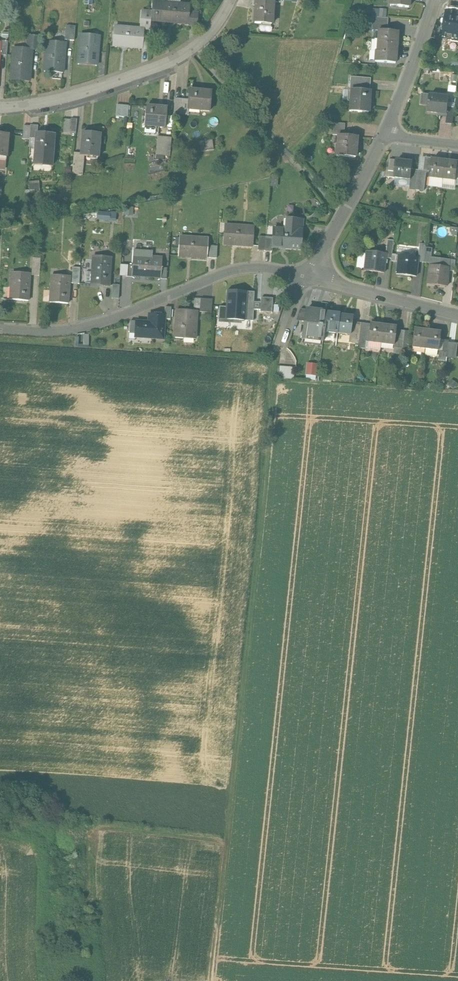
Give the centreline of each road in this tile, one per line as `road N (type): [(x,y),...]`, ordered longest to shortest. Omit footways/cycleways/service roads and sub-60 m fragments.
road 1 (track): [(210,980),(282,333)]
road 2 (residential): [(308,275),(233,270),(81,328),(0,327)]
road 3 (residential): [(0,108),(162,67),(212,28),(229,0)]
road 4 (residential): [(308,275),(384,135)]
road 5 (residential): [(457,314),(308,275)]
road 6 (residential): [(384,135),(436,0)]

